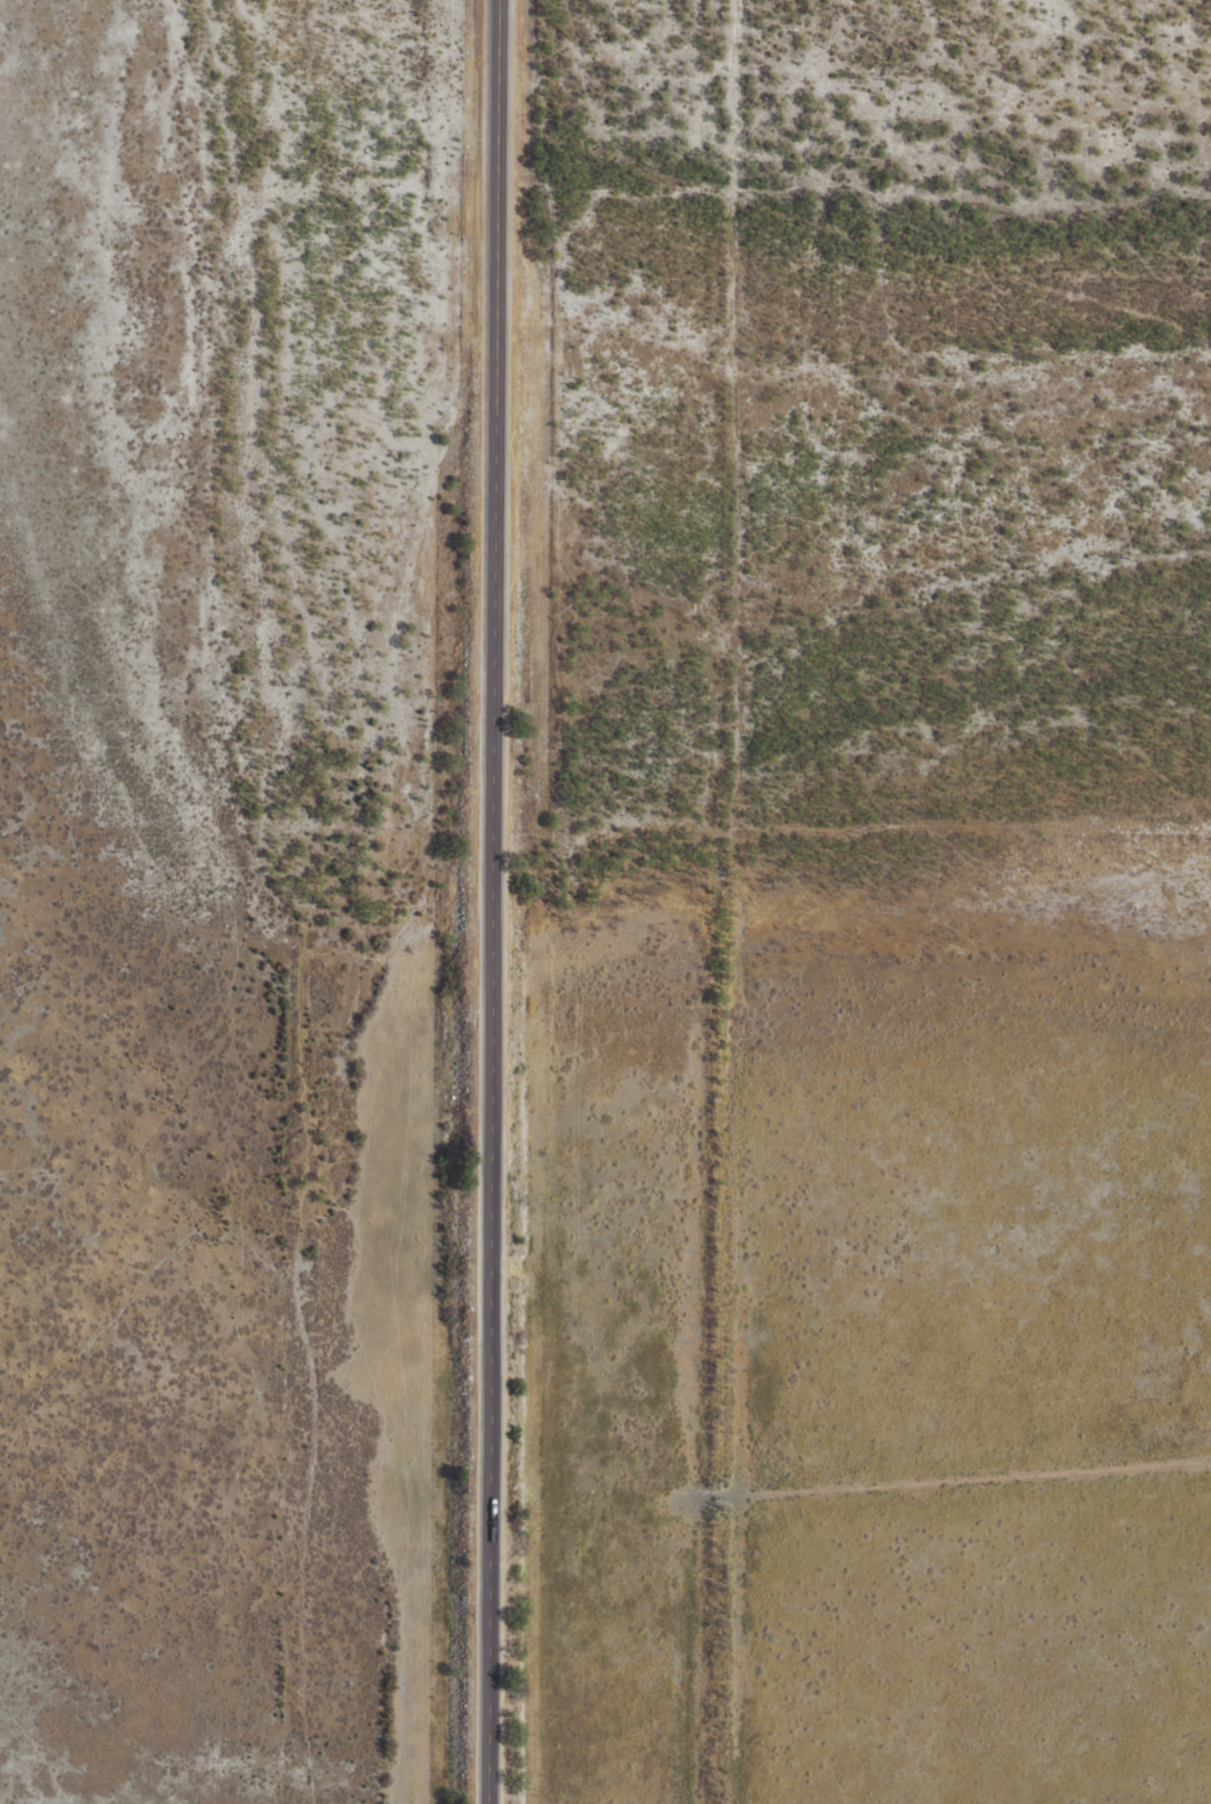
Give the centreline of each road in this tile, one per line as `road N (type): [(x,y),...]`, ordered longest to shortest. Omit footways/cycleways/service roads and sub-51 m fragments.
road 1 (primary): [(482,1803),(489,0)]

